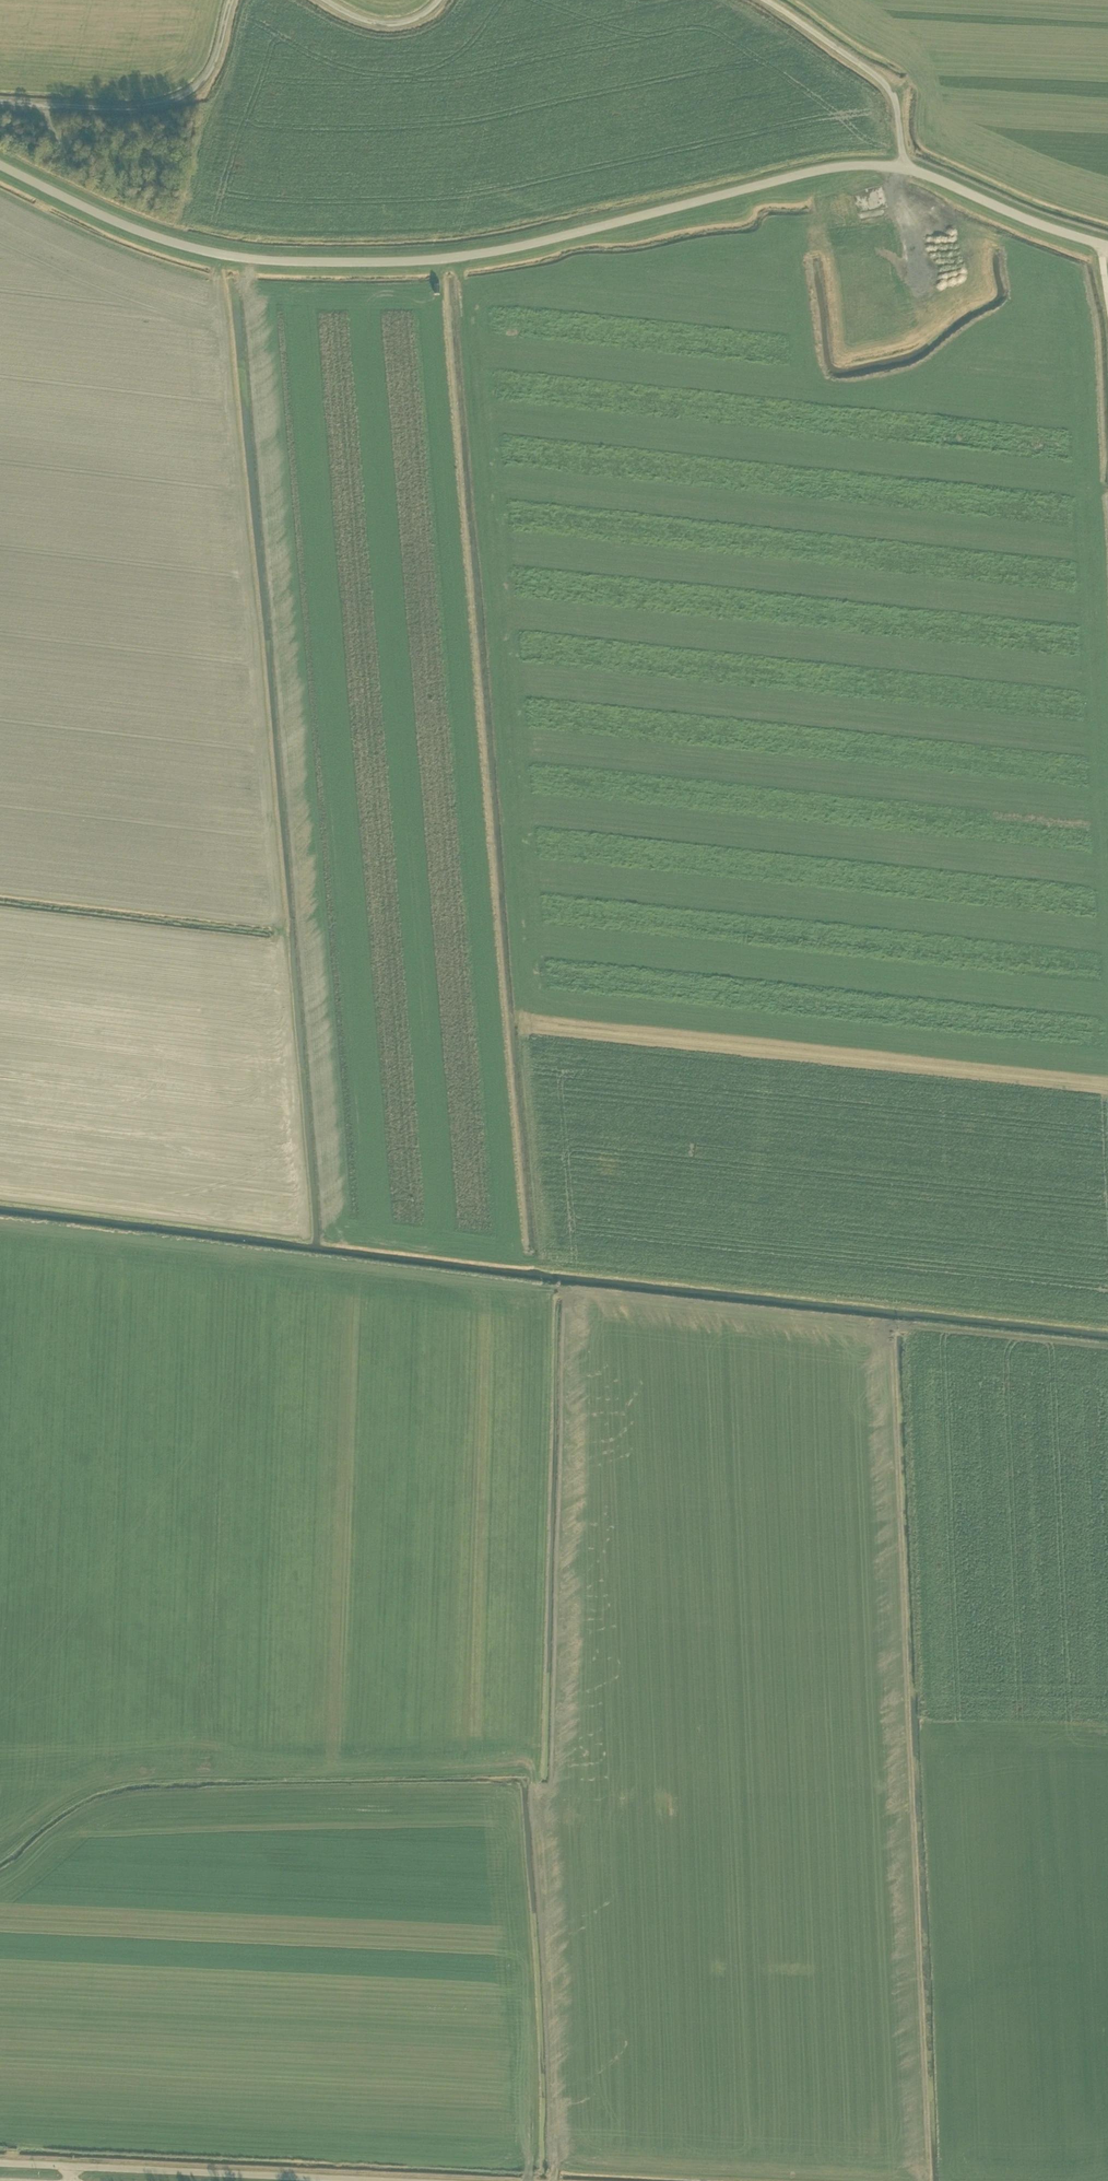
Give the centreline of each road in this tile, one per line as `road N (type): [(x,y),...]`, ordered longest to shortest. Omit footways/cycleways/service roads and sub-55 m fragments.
road 1 (unclassified): [(0,164),(151,235),(306,261),(499,250),(800,175),(903,166)]
road 2 (unclassified): [(73,2166),(403,2180)]
road 3 (unclassified): [(232,0),(216,59),(177,98),(98,107),(0,103)]
road 4 (unclassified): [(903,166),(892,91),(767,0)]
road 5 (unclassified): [(903,166),(1105,247)]
road 6 (unclassified): [(438,0),(395,24),(373,22),(328,0)]

